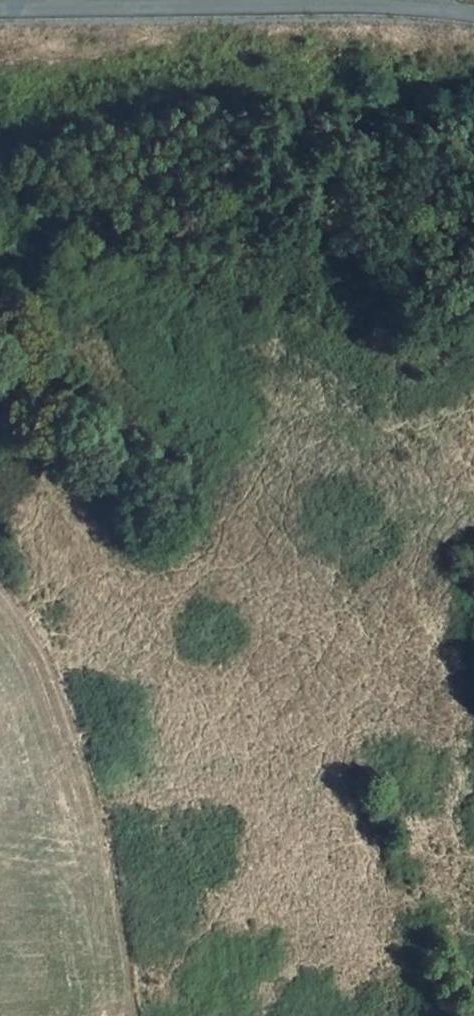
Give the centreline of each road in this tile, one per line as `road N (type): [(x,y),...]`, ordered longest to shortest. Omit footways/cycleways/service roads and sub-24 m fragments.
road 1 (unclassified): [(0,8),(356,3),(473,14)]

